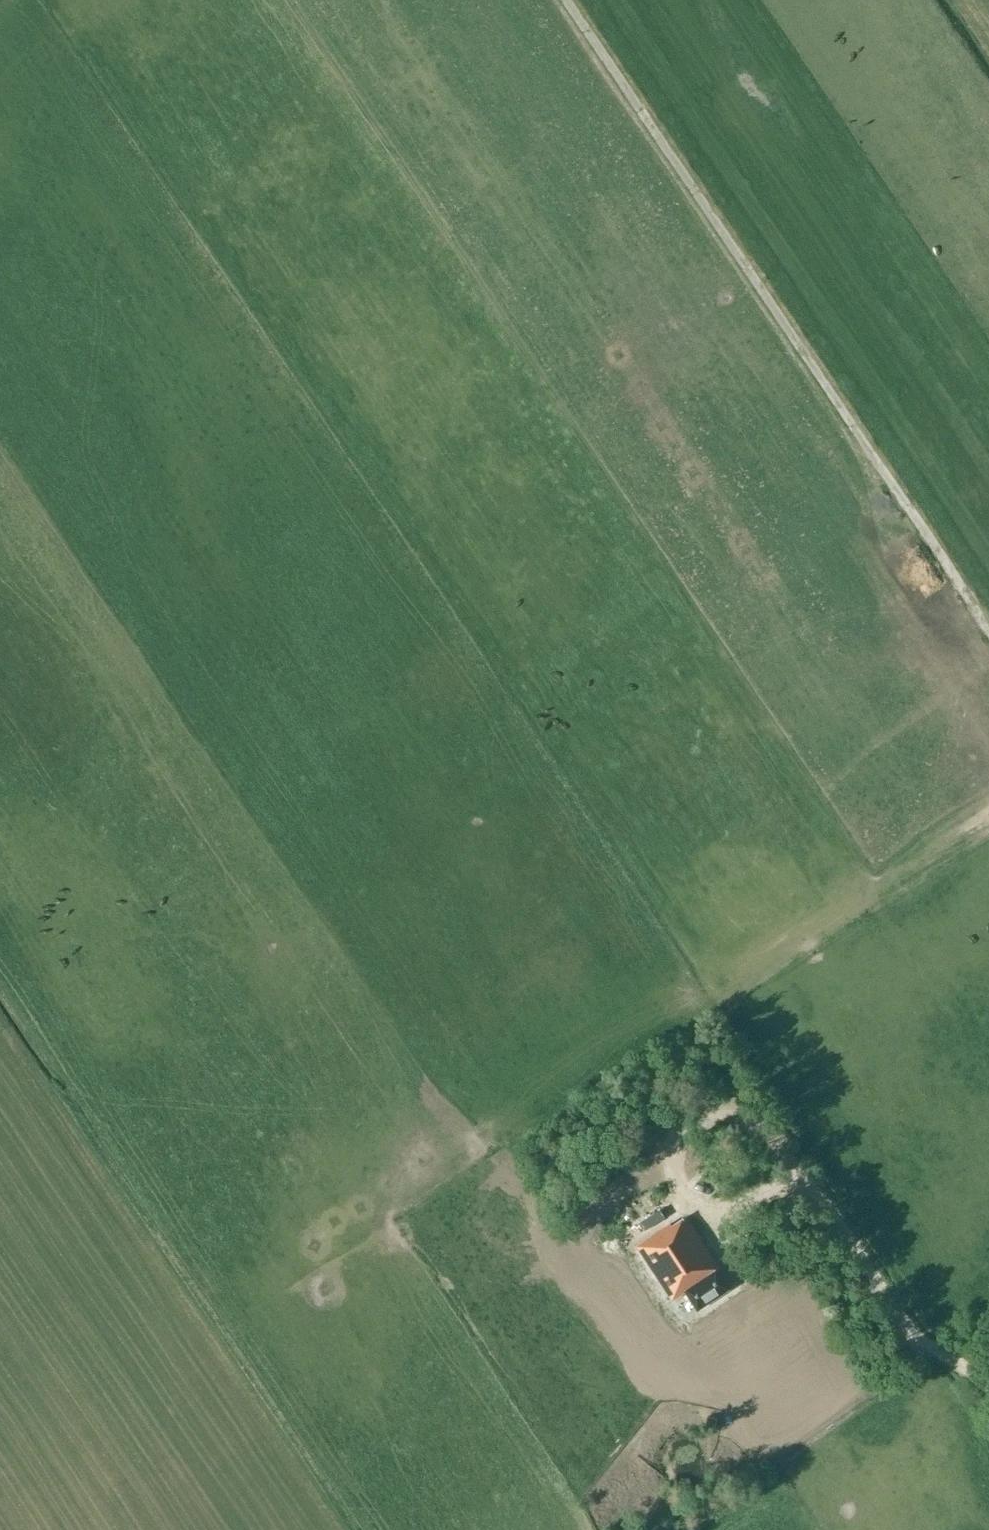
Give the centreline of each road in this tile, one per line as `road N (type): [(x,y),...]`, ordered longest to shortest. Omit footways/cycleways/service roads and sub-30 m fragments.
road 1 (track): [(565,0),(988,632)]
road 2 (track): [(988,1413),(947,1348),(901,1368),(804,1236)]

